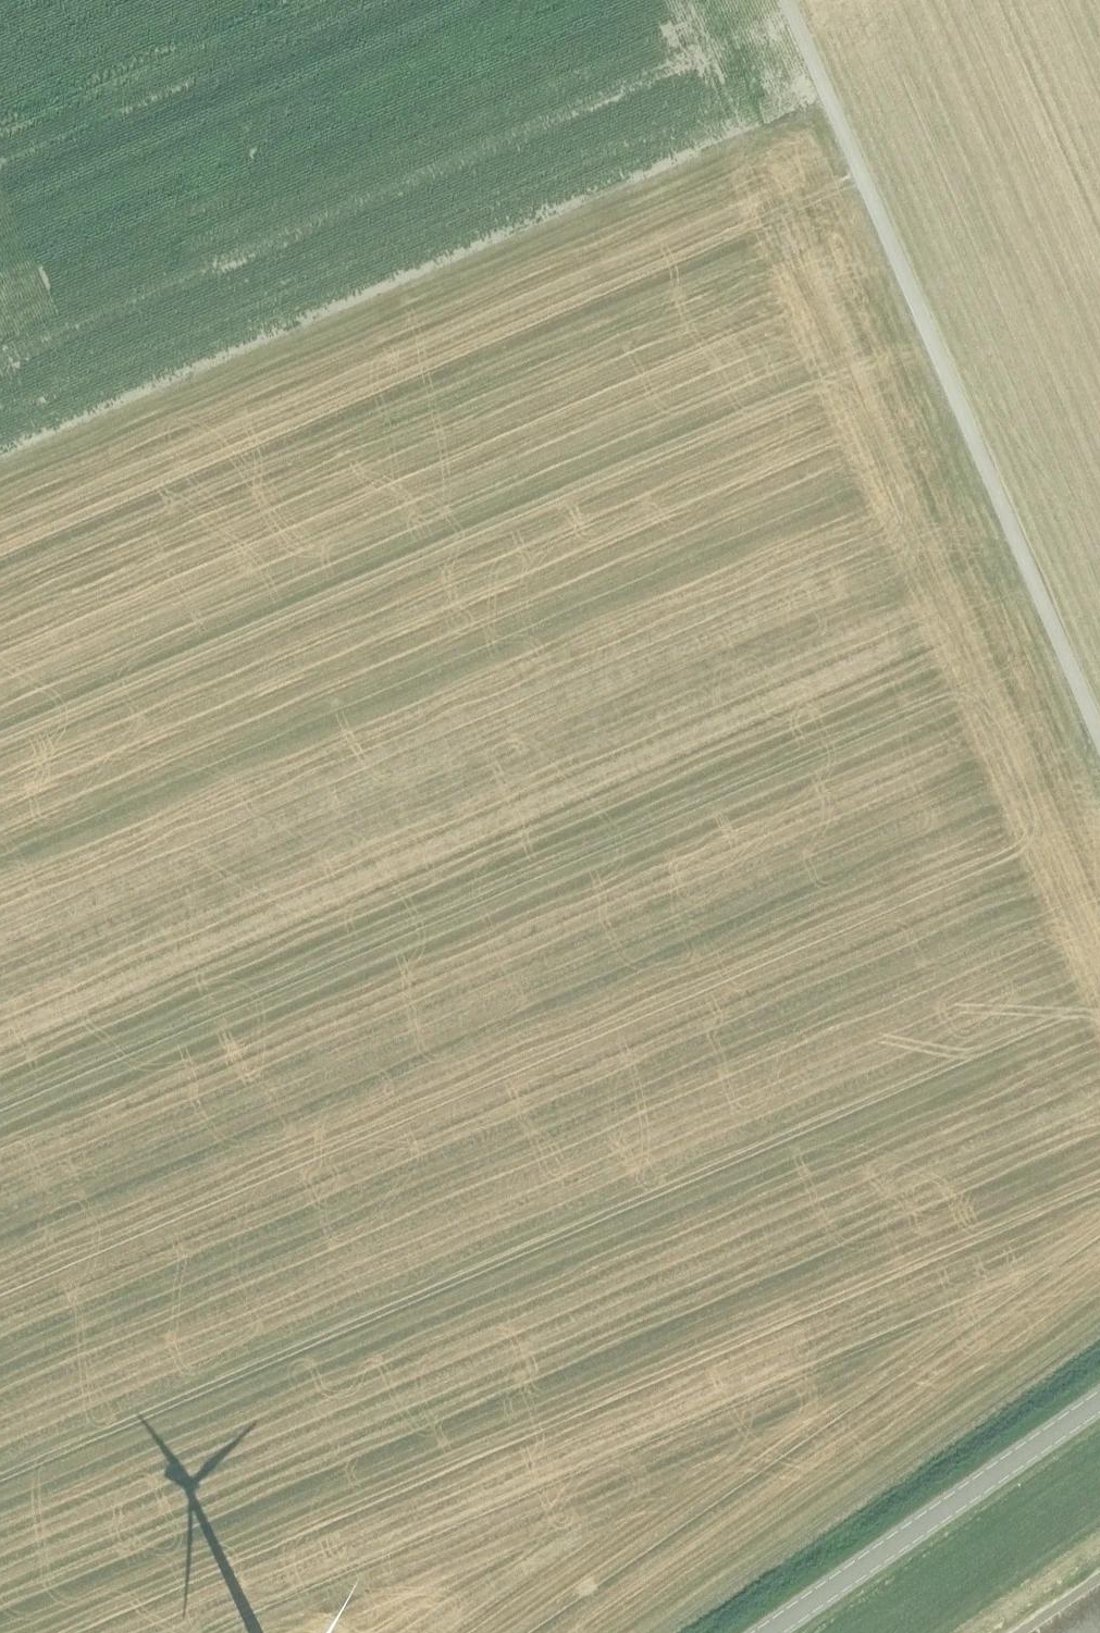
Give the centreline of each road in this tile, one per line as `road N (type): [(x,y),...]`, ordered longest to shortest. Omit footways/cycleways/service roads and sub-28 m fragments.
road 1 (unclassified): [(773,1632),(1099,1408)]

